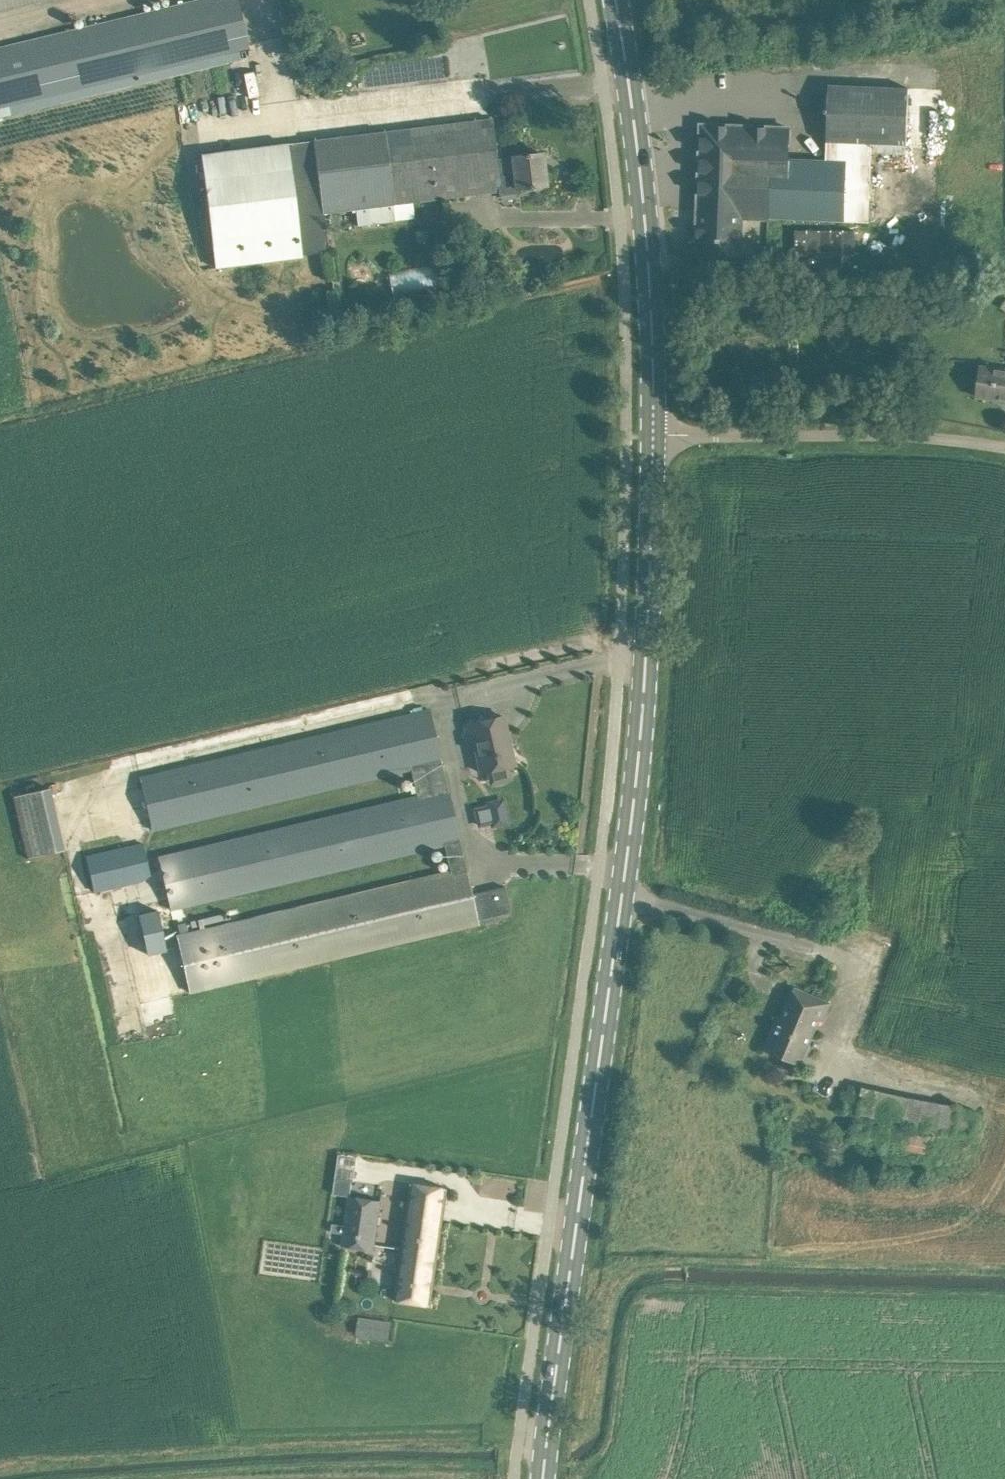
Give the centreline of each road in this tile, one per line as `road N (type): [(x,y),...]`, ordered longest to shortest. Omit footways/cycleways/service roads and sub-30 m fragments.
road 1 (secondary): [(653,438),(646,682),(544,1478)]
road 2 (secondary): [(629,74),(652,309),(653,438)]
road 3 (unclassified): [(1004,447),(939,439),(653,438)]

